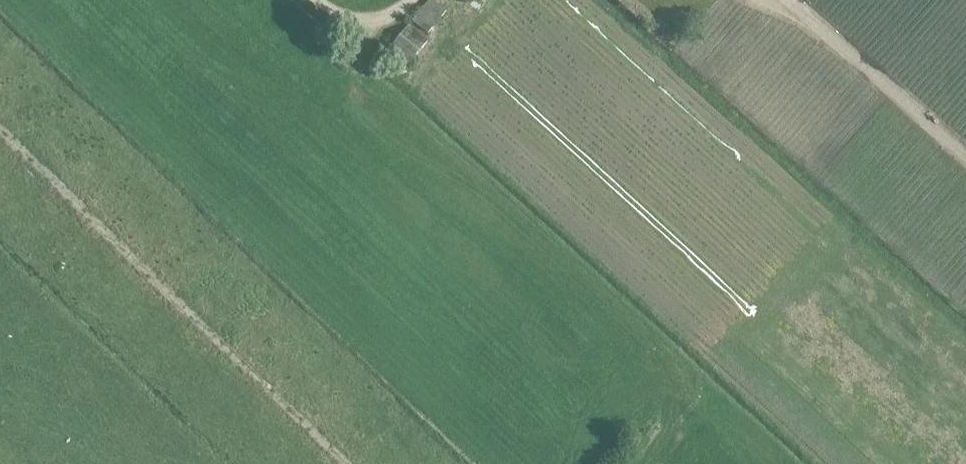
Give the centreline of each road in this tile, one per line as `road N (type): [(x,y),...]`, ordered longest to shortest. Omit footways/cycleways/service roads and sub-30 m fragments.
road 1 (track): [(789,0),(965,156)]

